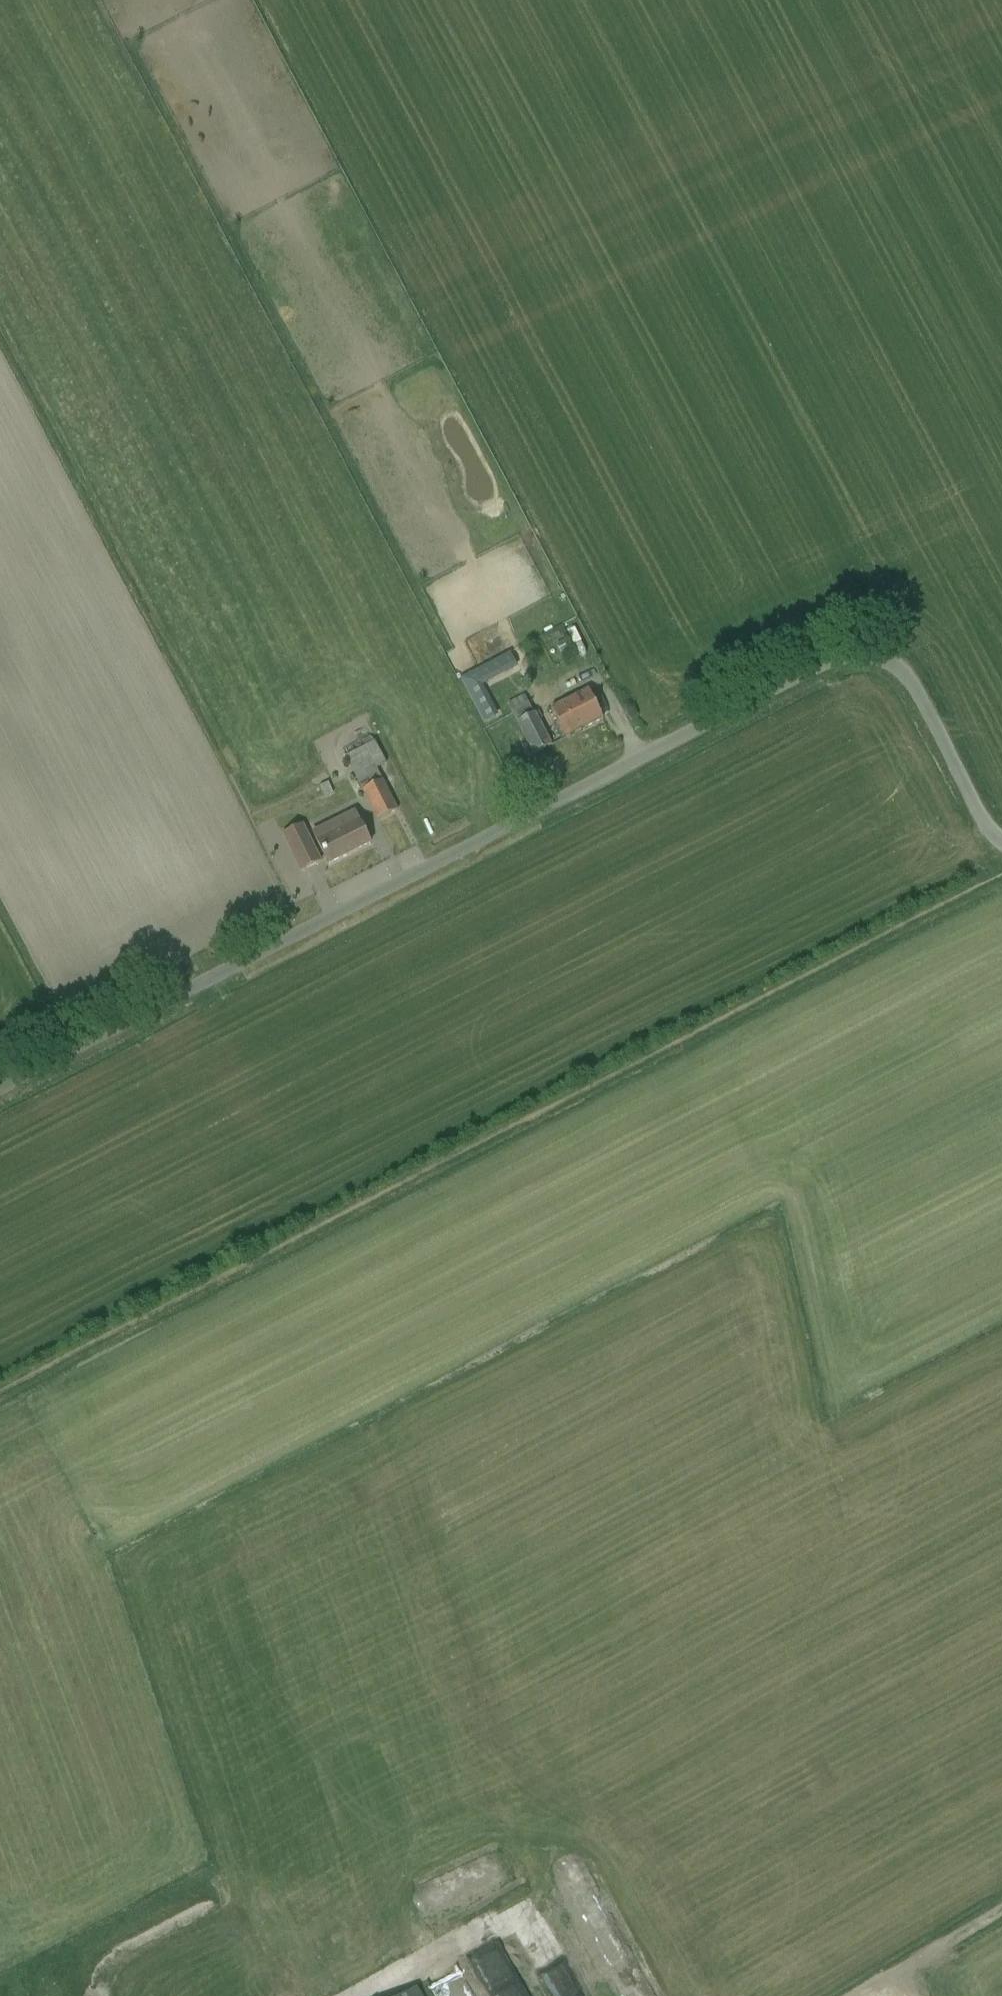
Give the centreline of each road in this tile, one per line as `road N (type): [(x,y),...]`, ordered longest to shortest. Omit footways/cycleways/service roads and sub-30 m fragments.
road 1 (unclassified): [(0,1089),(842,656),(876,657),(903,673),(1001,843)]

